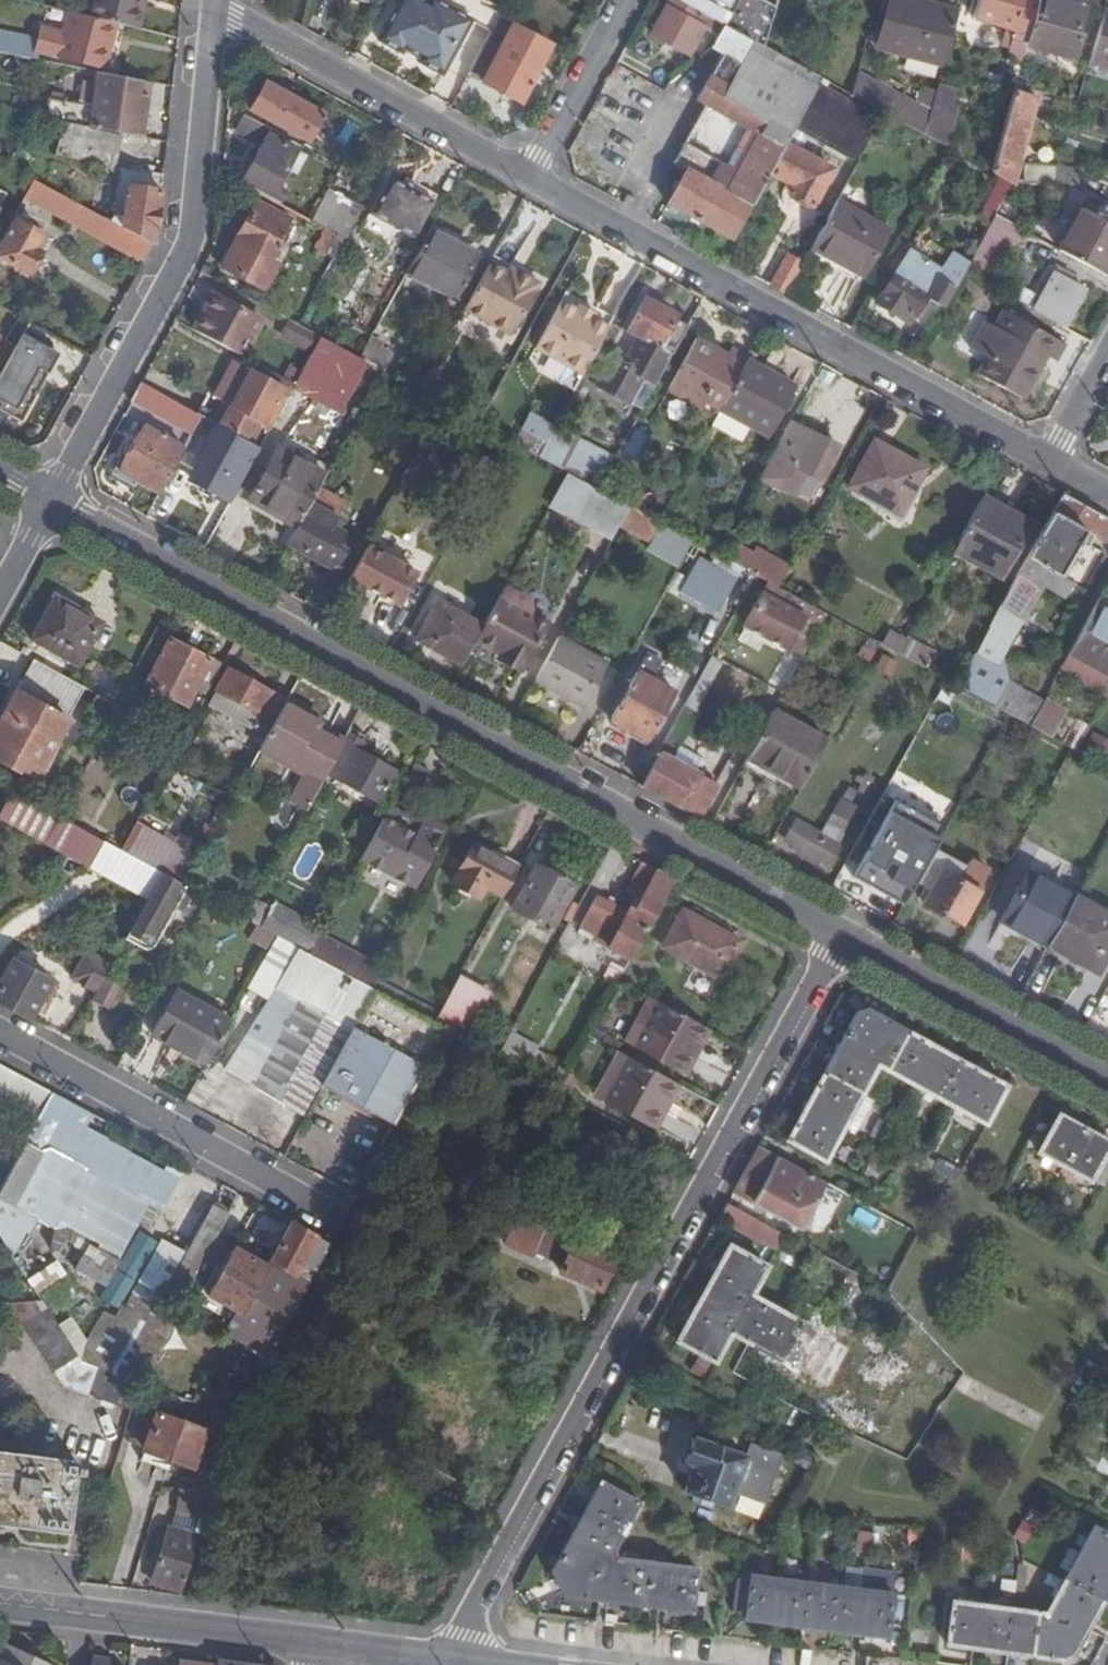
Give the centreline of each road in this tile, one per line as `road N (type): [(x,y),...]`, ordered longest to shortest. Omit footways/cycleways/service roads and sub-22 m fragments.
road 1 (residential): [(49,497),(840,936)]
road 2 (residential): [(442,1664),(840,936)]
road 3 (residential): [(531,188),(1047,461)]
road 4 (residential): [(49,497),(169,288),(199,205),(213,8)]
road 5 (residential): [(213,8),(531,188)]
road 6 (residential): [(0,1036),(312,1201)]
road 7 (tertiary): [(0,1607),(316,1647)]
road 8 (residential): [(840,936),(1107,1084)]
road 9 (residential): [(632,0),(531,188)]
road 10 (tertiary): [(316,1647),(442,1664)]
road 11 (residential): [(1047,461),(1107,349)]

